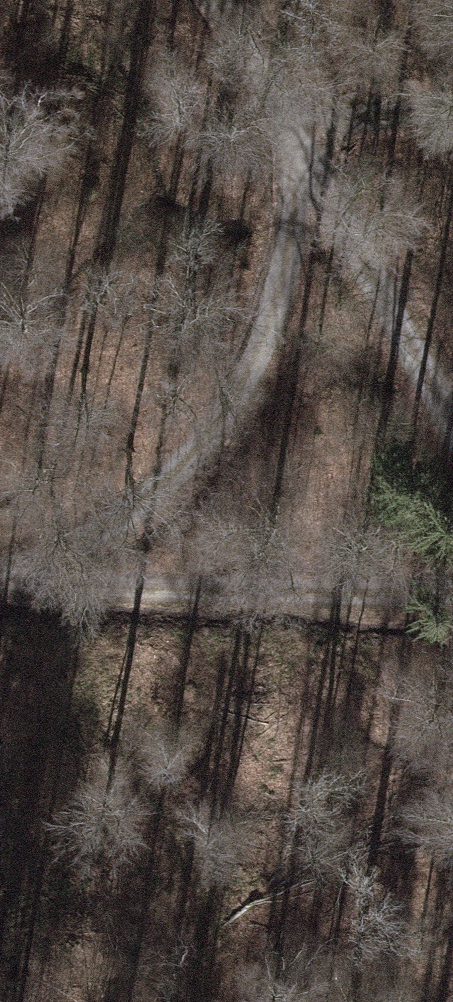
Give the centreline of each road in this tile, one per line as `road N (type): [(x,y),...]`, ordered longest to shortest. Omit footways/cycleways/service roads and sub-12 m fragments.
road 1 (track): [(0,566),(102,537),(226,417),(288,266),(302,137)]
road 2 (track): [(222,0),(452,396)]
road 3 (track): [(0,573),(452,600)]
road 4 (track): [(452,97),(302,137)]

